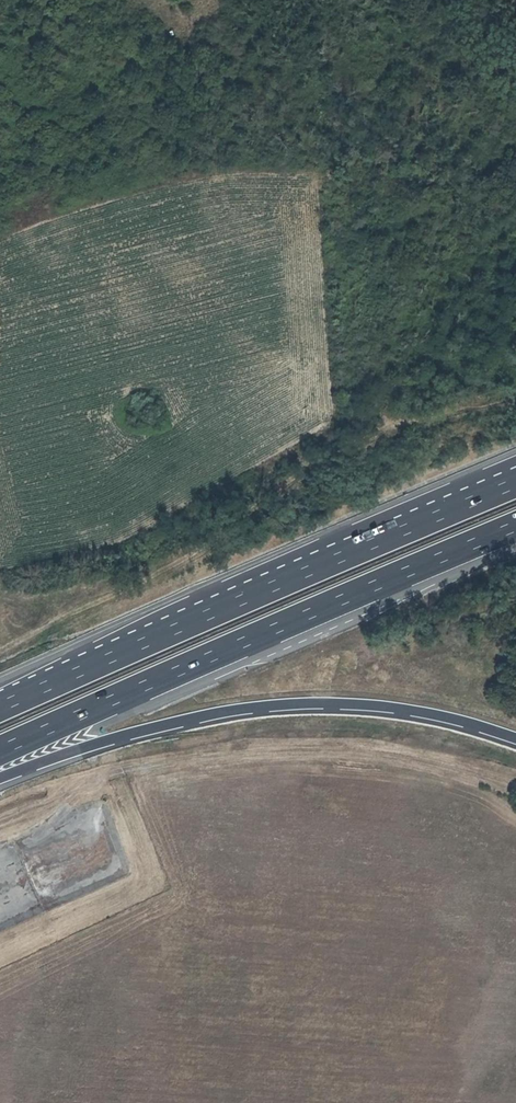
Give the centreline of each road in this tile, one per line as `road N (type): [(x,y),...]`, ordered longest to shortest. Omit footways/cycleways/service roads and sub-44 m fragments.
road 1 (track): [(0,651),(353,413),(345,219),(354,142),(425,0)]
road 2 (motorway): [(0,750),(515,524)]
road 3 (motorway): [(515,485),(0,706)]
road 4 (track): [(515,790),(427,765),(310,750),(185,760),(0,823)]
road 5 (motorway): [(0,777),(168,722),(273,704),(380,705),(515,736)]

